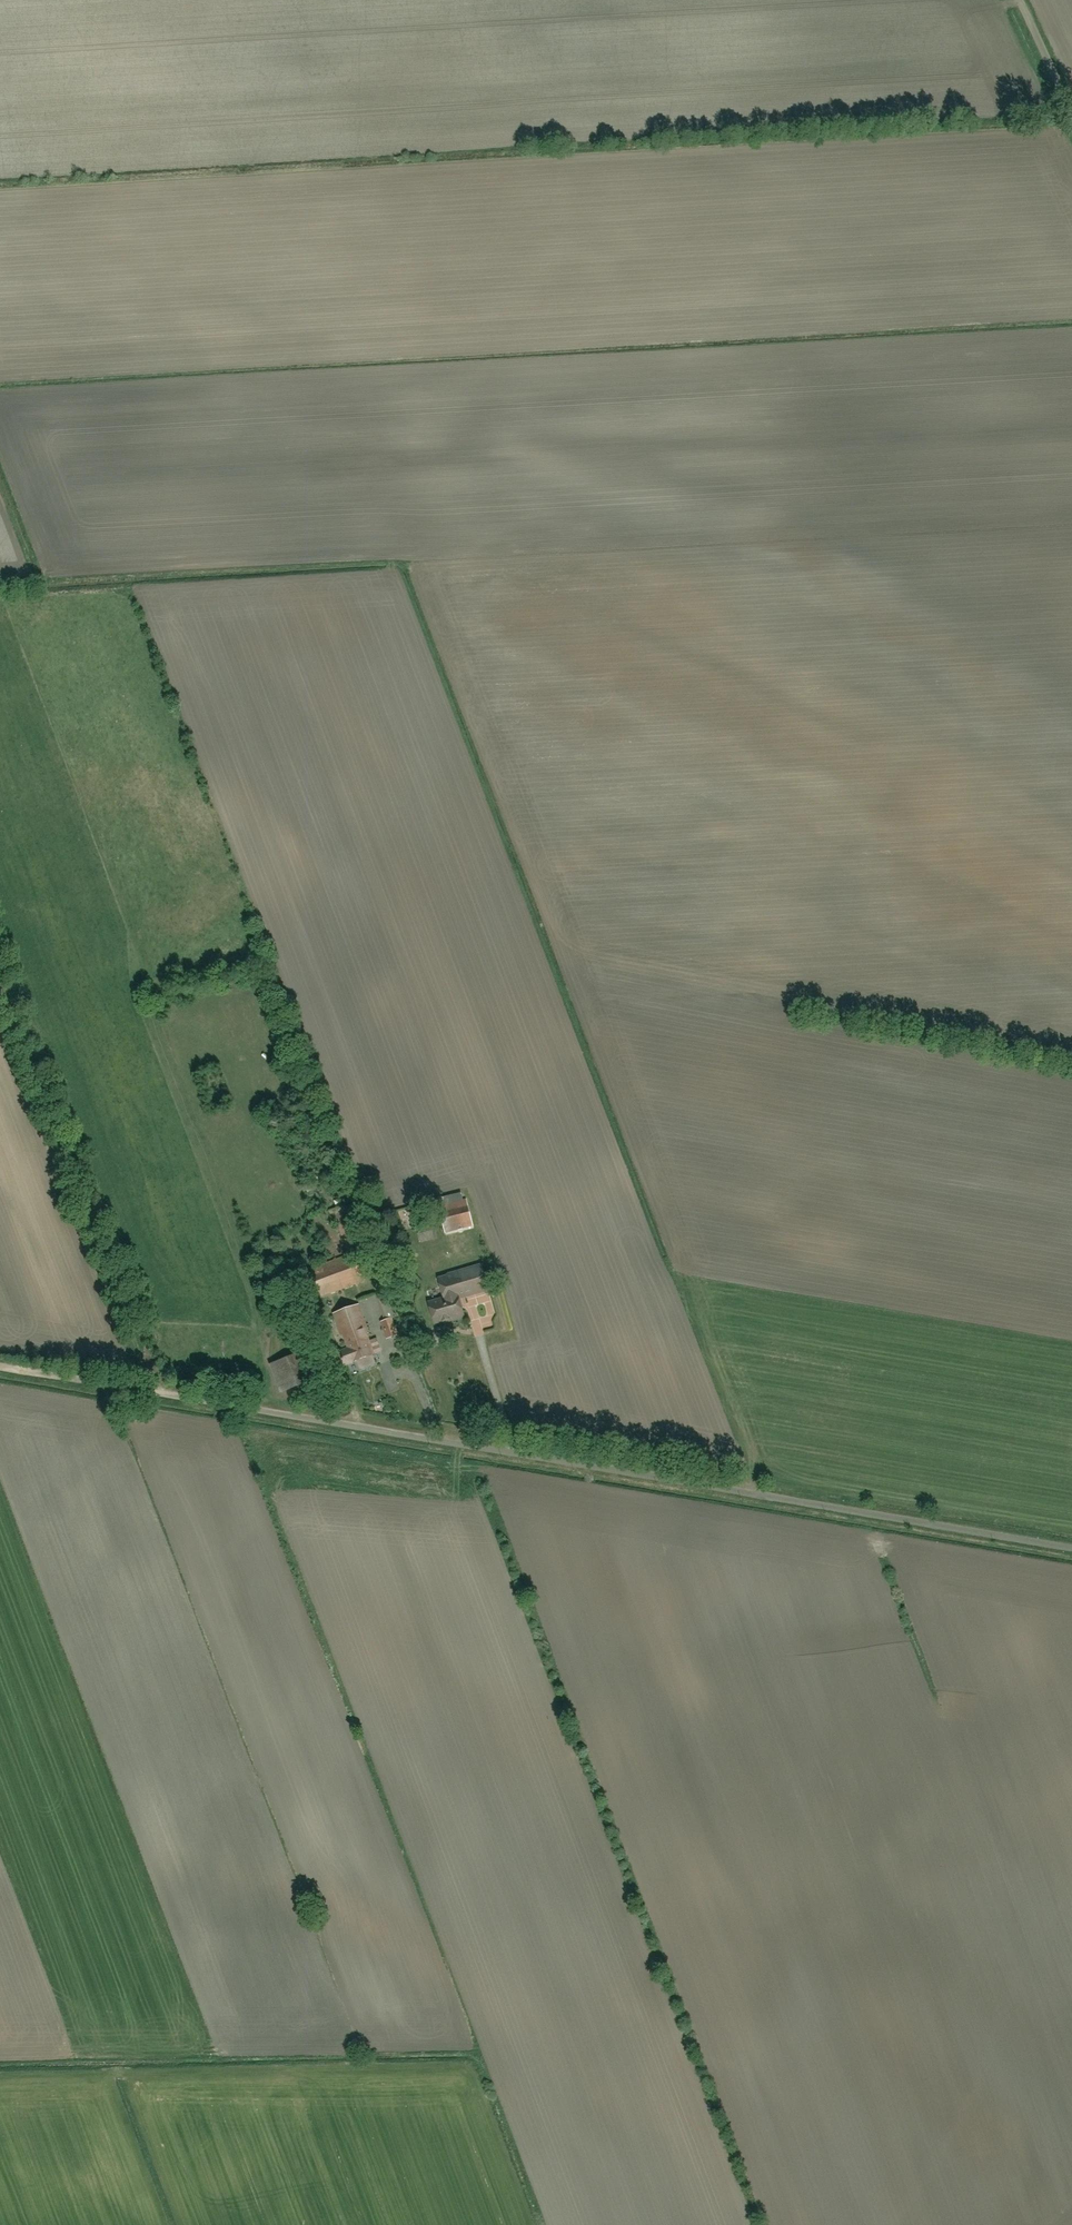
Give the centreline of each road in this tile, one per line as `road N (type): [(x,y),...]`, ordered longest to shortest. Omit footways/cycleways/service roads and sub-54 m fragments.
road 1 (residential): [(1071,1549),(146,1392)]
road 2 (track): [(146,1392),(0,1369)]
road 3 (residential): [(1071,119),(1017,0)]
road 4 (track): [(364,1429),(322,1309)]

